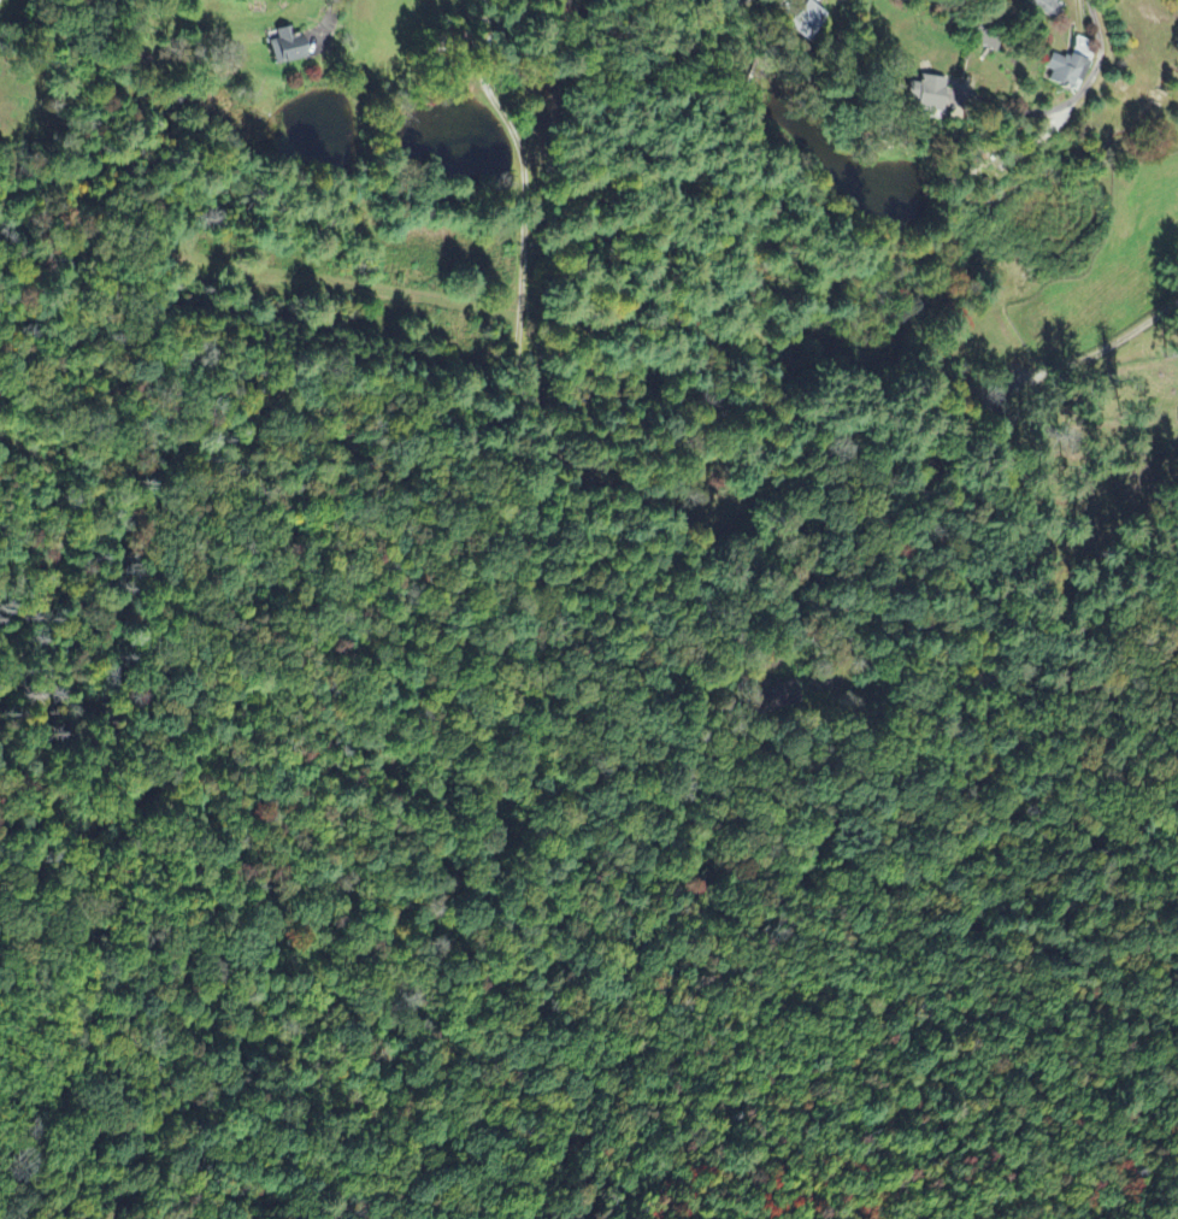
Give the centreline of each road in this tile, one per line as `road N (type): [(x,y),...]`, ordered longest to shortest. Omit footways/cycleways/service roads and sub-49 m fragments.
road 1 (track): [(0,777),(34,817),(70,835),(131,824),(249,703),(287,711),(376,777),(434,856),(511,893),(608,868),(729,866),(866,912),(908,912),(1119,972),(1177,978)]
road 2 (track): [(0,399),(57,432),(67,475),(45,603),(0,639)]

